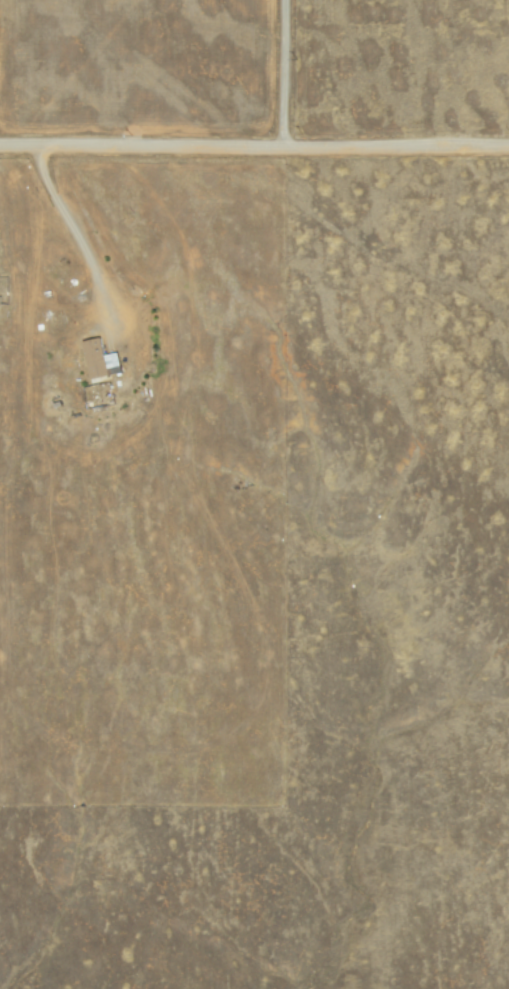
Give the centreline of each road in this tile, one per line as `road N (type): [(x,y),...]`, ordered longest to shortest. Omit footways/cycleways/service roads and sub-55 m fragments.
road 1 (residential): [(508,145),(0,142)]

